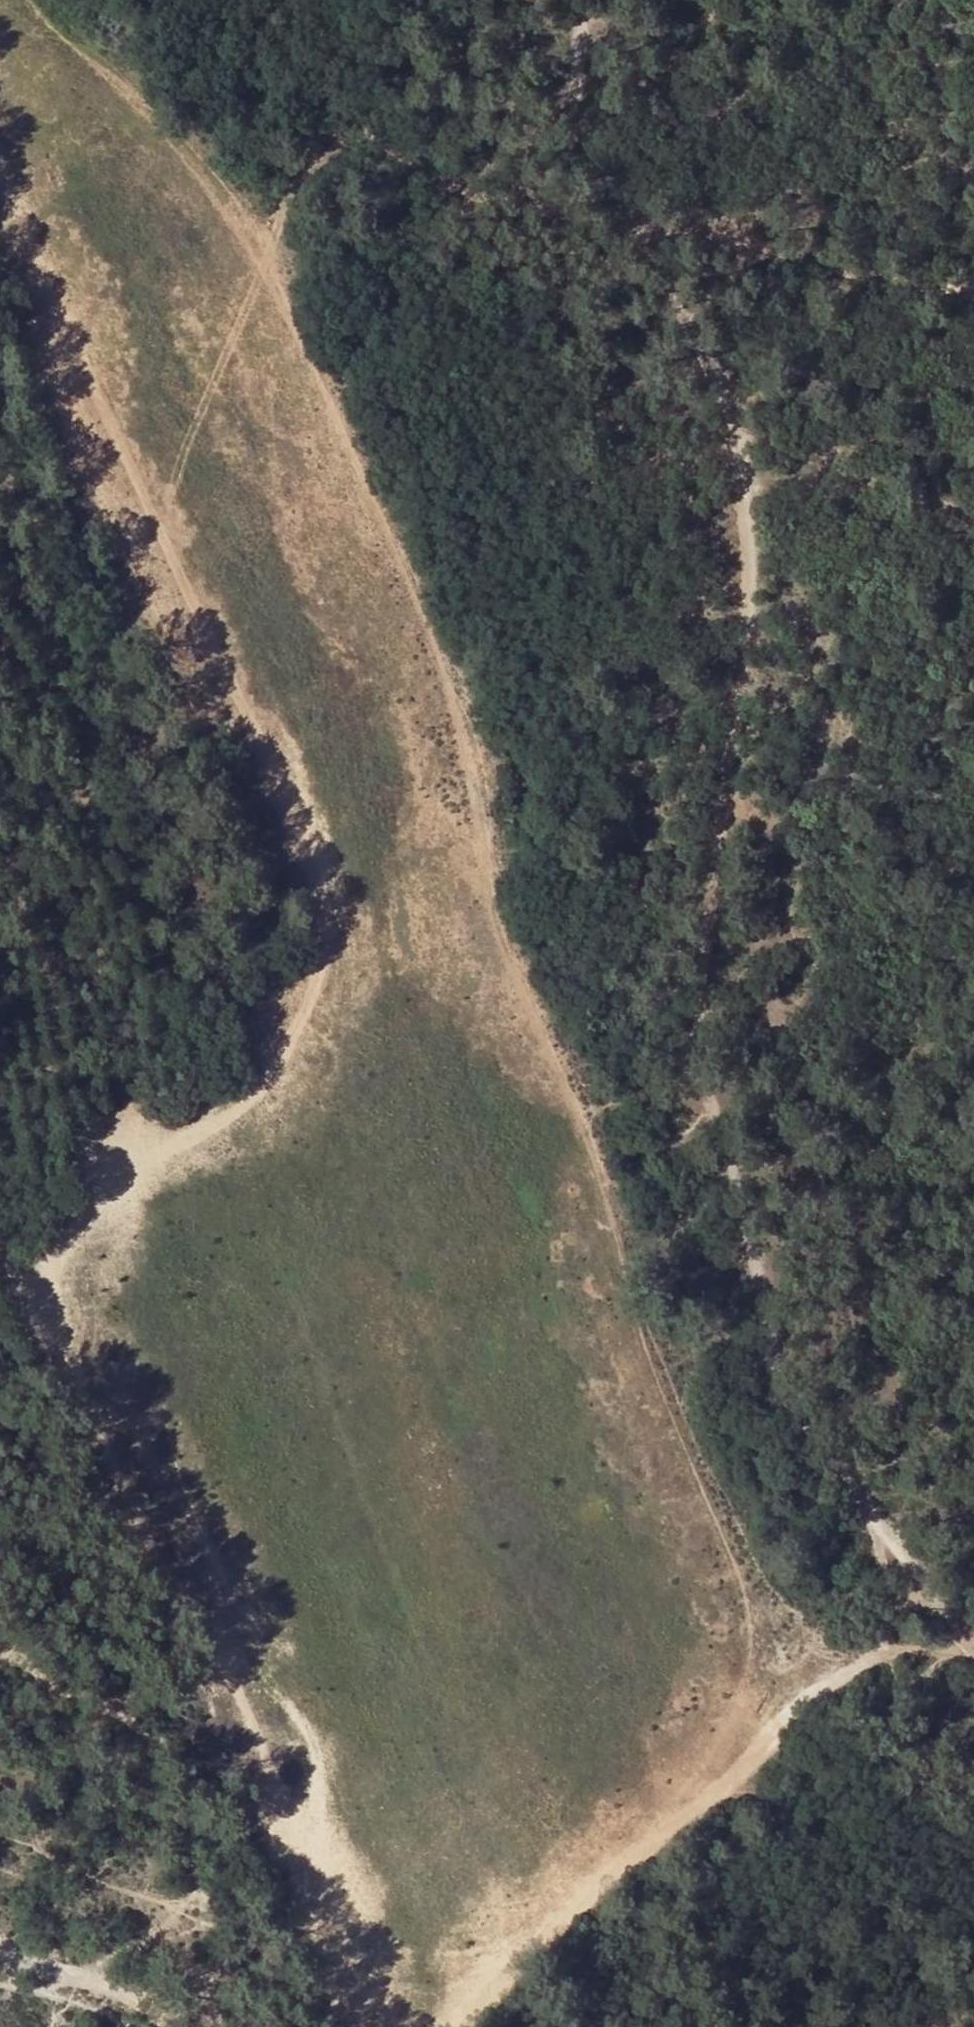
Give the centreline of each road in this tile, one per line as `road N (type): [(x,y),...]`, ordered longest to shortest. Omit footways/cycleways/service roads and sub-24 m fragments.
road 1 (track): [(581,0),(612,115),(726,320),(755,451),(701,996),(708,1127),(771,1340),(946,1619),(832,1670),(808,1689),(702,1814),(551,1910),(494,1962),(447,2026)]
road 2 (track): [(204,2026),(0,1934)]

